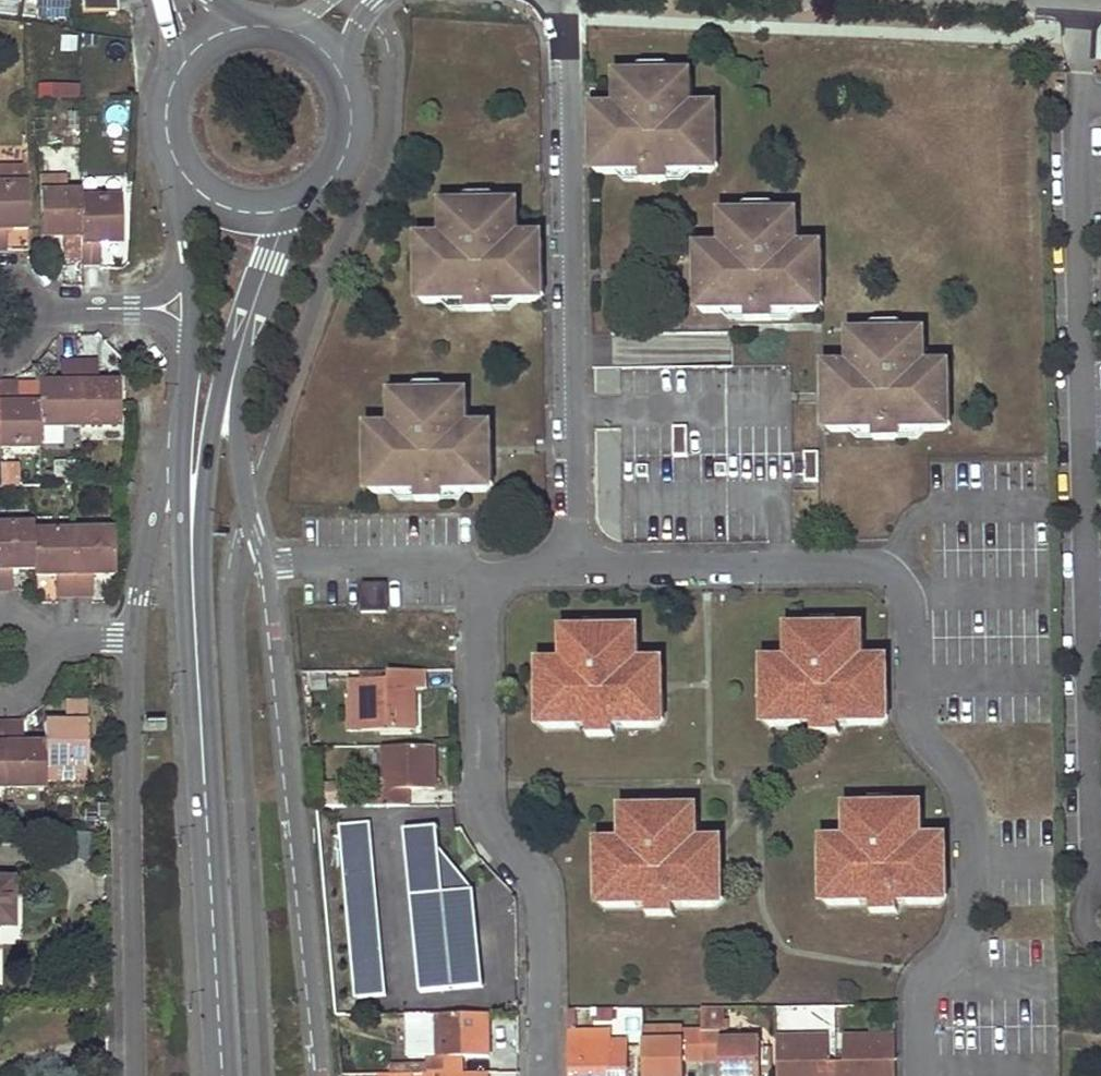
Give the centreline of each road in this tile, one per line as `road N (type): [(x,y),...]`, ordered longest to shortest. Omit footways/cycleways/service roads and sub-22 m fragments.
road 1 (residential): [(919,1075),(917,1001),(931,971),(966,936),(975,905),(969,790),(922,735),(912,708),(911,603),(900,575),(874,559)]
road 2 (residential): [(564,0),(572,562)]
road 3 (tertiary): [(221,1075),(192,555)]
road 4 (unclassified): [(321,1075),(266,563)]
road 5 (residential): [(488,584),(479,615),(482,812),(490,833),(532,878),(541,911),(542,1075)]
road 6 (unclassified): [(134,637),(136,1075)]
road 7 (residential): [(572,562),(874,559)]
road 8 (unclassified): [(488,584),(456,557),(266,563)]
road 9 (unclassified): [(266,563),(240,471),(236,350)]
road 10 (tertiary): [(192,555),(236,350)]
road 11 (unclassified): [(181,461),(140,555),(134,637)]
road 12 (tertiary): [(236,350),(294,203)]
road 13 (tertiary): [(294,203),(325,181),(346,144),(349,110),(337,71)]
road 14 (tertiary): [(184,56),(162,111),(181,175)]
road 15 (tertiary): [(188,337),(181,461)]
road 16 (tertiary): [(181,175),(239,210),(294,203)]

